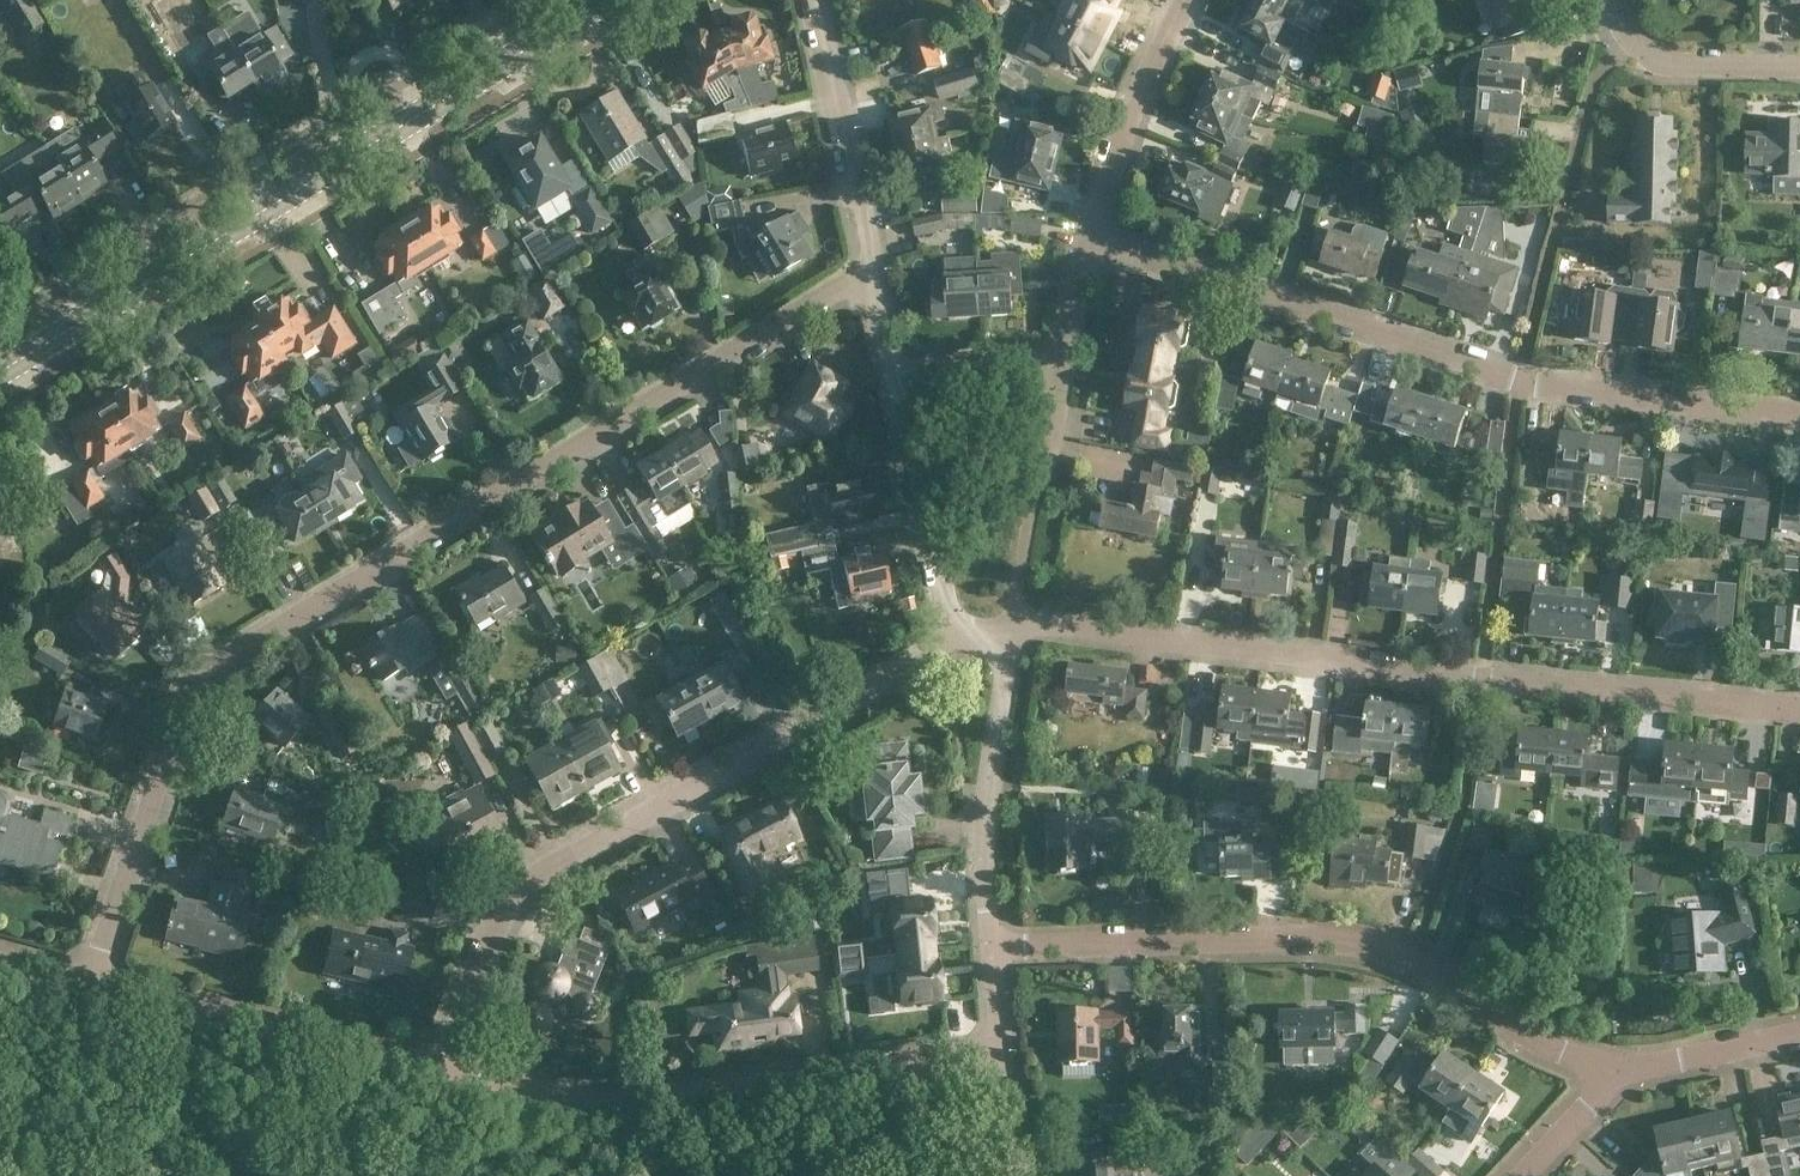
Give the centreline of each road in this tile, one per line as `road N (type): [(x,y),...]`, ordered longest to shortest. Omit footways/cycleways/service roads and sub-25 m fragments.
road 1 (residential): [(95,974),(196,675),(862,277)]
road 2 (residential): [(1799,706),(1011,636)]
road 3 (residential): [(1799,416),(1520,377),(1091,245)]
road 4 (residential): [(443,1065),(503,902),(560,861),(917,665),(942,627)]
road 5 (residential): [(1615,1084),(1417,965),(1338,947),(987,945)]
road 6 (residential): [(443,1065),(588,1092),(998,1052)]
road 7 (secondary): [(0,370),(370,146)]
road 8 (residential): [(95,974),(443,1065)]
road 9 (residential): [(987,945),(983,801),(1011,636)]
road 10 (residential): [(862,277),(808,0)]
road 11 (secondary): [(370,146),(602,0)]
road 12 (residential): [(942,627),(882,370)]
road 13 (residential): [(1091,245),(1134,102),(1183,0)]
road 14 (residential): [(1799,65),(1656,63),(1631,42),(1607,0)]
road 15 (residential): [(1799,1038),(1615,1084)]
road 16 (residential): [(882,370),(1062,369)]
road 17 (residential): [(319,0),(330,81),(370,146)]
road 18 (residential): [(1062,369),(1091,245)]
road 19 (residential): [(1026,1175),(998,1052)]
road 20 (residential): [(1528,1175),(1615,1084)]

